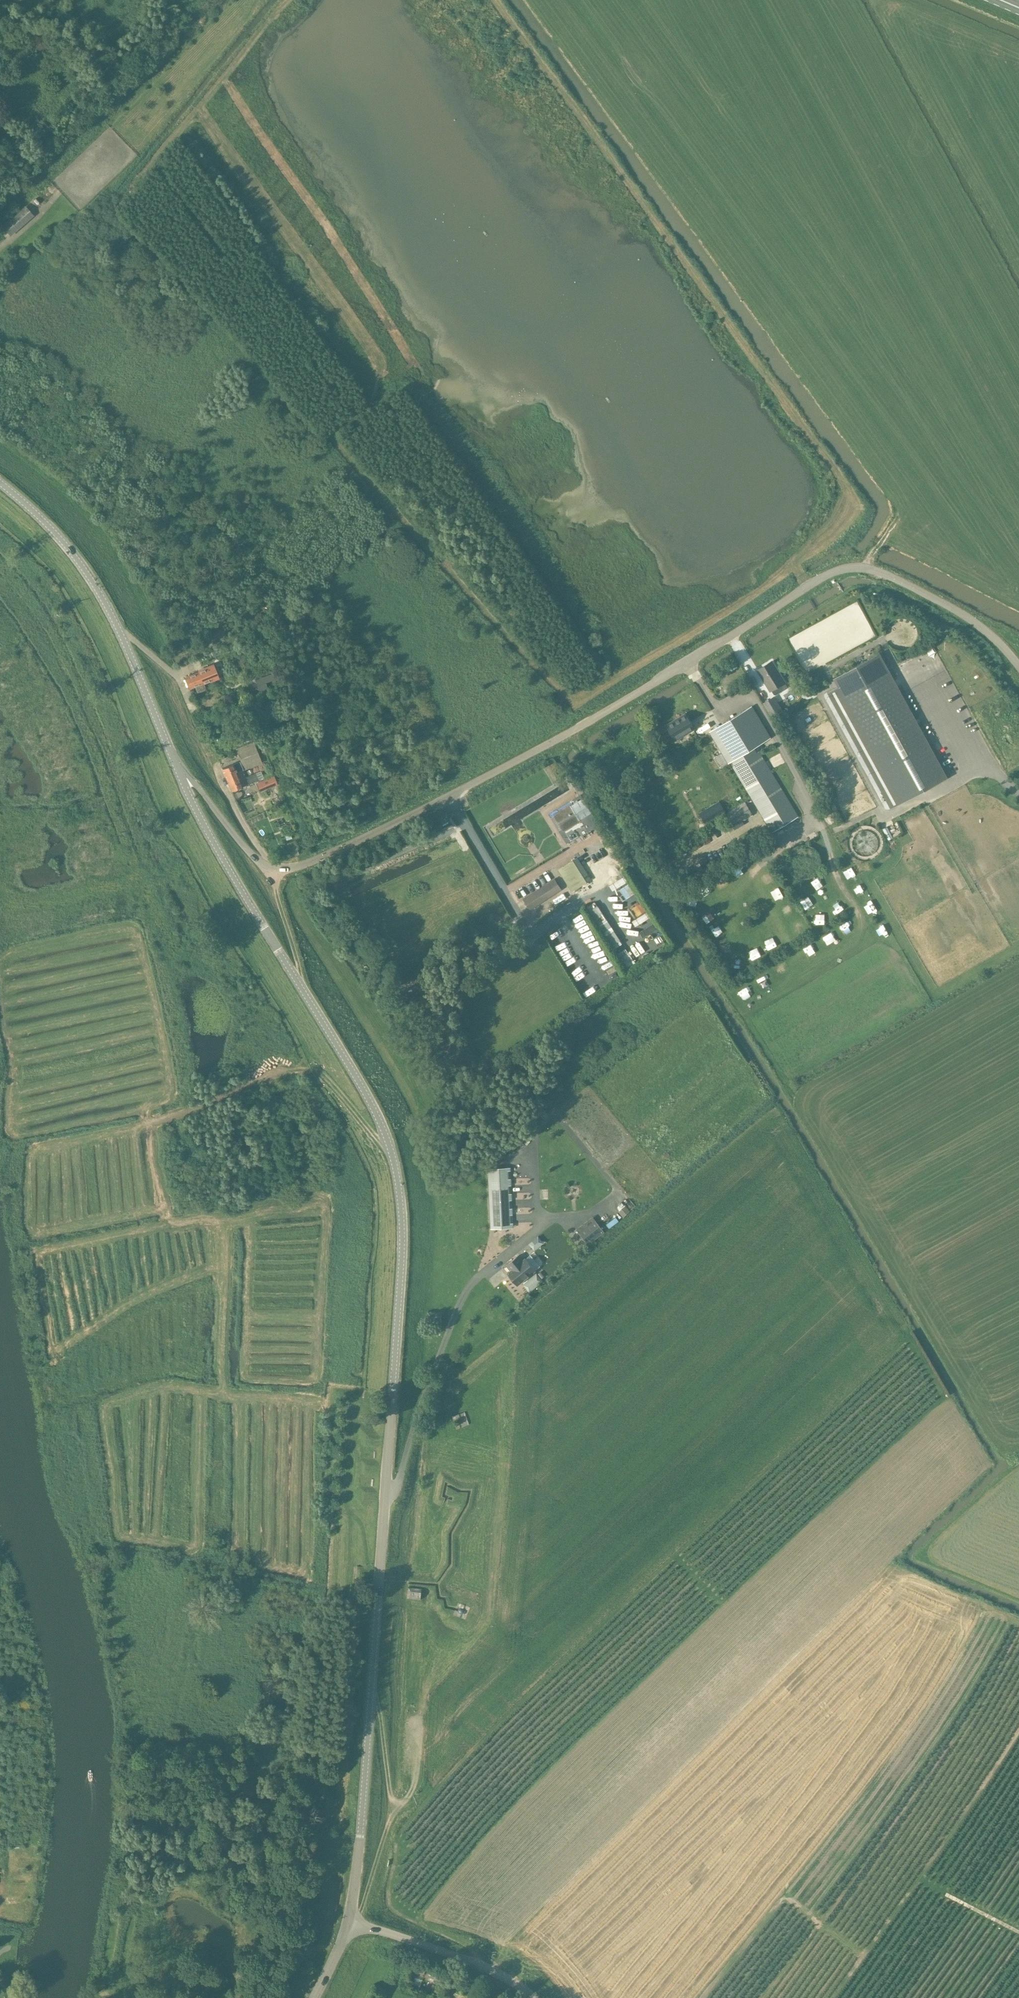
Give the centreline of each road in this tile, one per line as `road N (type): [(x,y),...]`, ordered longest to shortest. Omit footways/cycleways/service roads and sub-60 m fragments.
road 1 (tertiary): [(348,1922),(403,1293),(402,1195),(371,1100),(240,887),(176,763)]
road 2 (unclassified): [(1018,668),(968,617),(893,577),(851,568),(818,580),(572,732),(298,867),(274,868),(251,855),(176,763)]
road 3 (tertiary): [(176,763),(86,569),(0,481)]
road 4 (track): [(149,1119),(317,1068),(395,1155)]
road 5 (unclassified): [(533,1997),(503,1976),(348,1922)]
road 6 (track): [(274,868),(301,986)]

